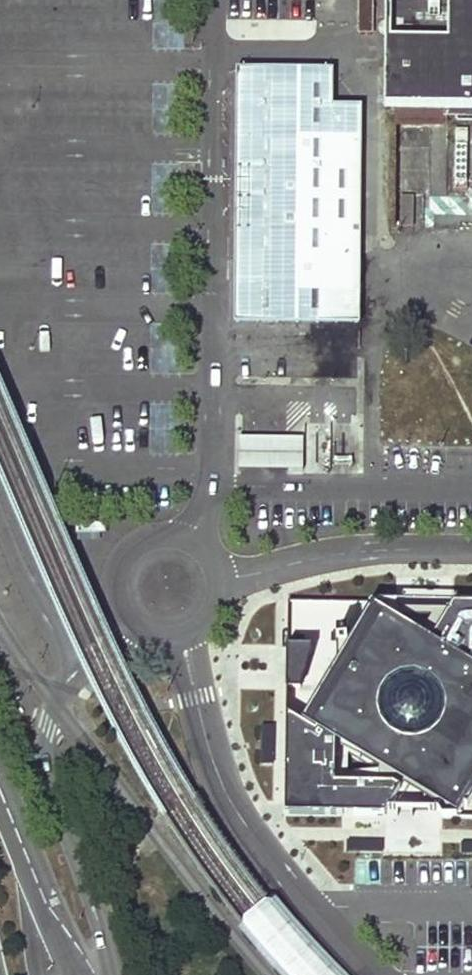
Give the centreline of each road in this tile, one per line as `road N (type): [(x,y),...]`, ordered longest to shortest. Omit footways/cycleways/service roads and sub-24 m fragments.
road 1 (residential): [(377,974),(307,906),(244,826),(210,747),(180,638)]
road 2 (unclassified): [(110,974),(43,766),(56,693)]
road 3 (residential): [(180,638),(206,622),(219,593),(215,566),(188,539),(145,539),(122,559),(114,589),(124,618)]
road 4 (secondary): [(82,974),(0,789)]
road 5 (residential): [(56,693),(61,667),(0,517)]

